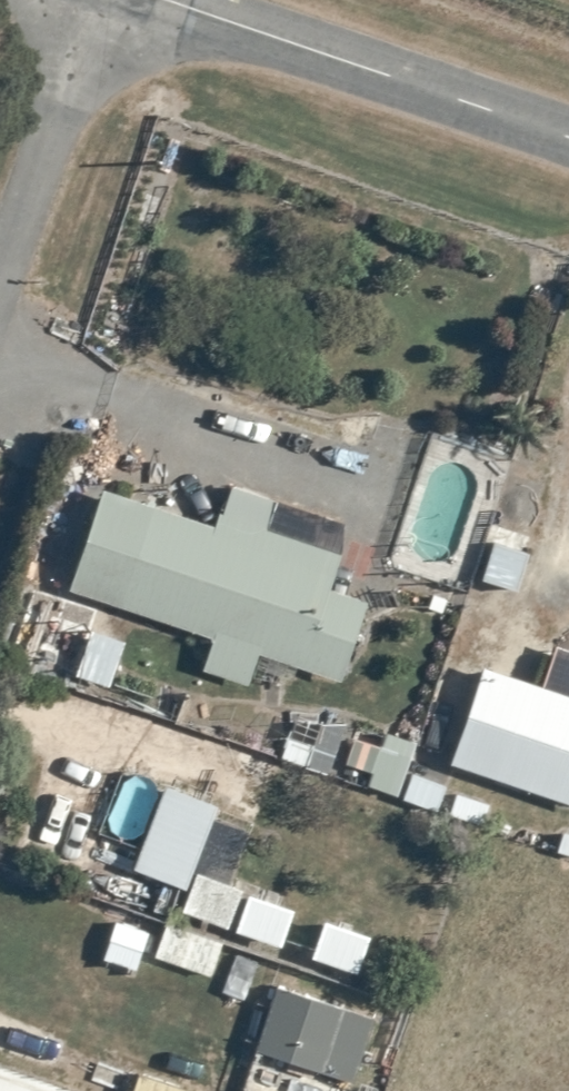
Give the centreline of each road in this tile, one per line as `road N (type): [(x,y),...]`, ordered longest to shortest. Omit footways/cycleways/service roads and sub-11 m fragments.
road 1 (tertiary): [(568,138),(161,0)]
road 2 (residential): [(102,0),(0,290)]

